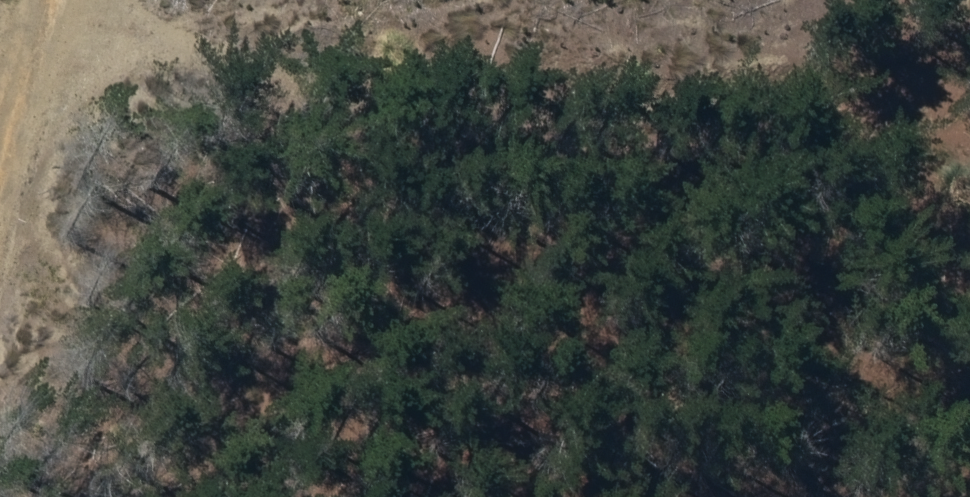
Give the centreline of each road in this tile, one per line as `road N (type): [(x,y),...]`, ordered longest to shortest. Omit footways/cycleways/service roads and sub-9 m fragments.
road 1 (track): [(57,21),(914,61)]
road 2 (track): [(914,61),(969,358)]
road 3 (track): [(0,248),(62,0)]

